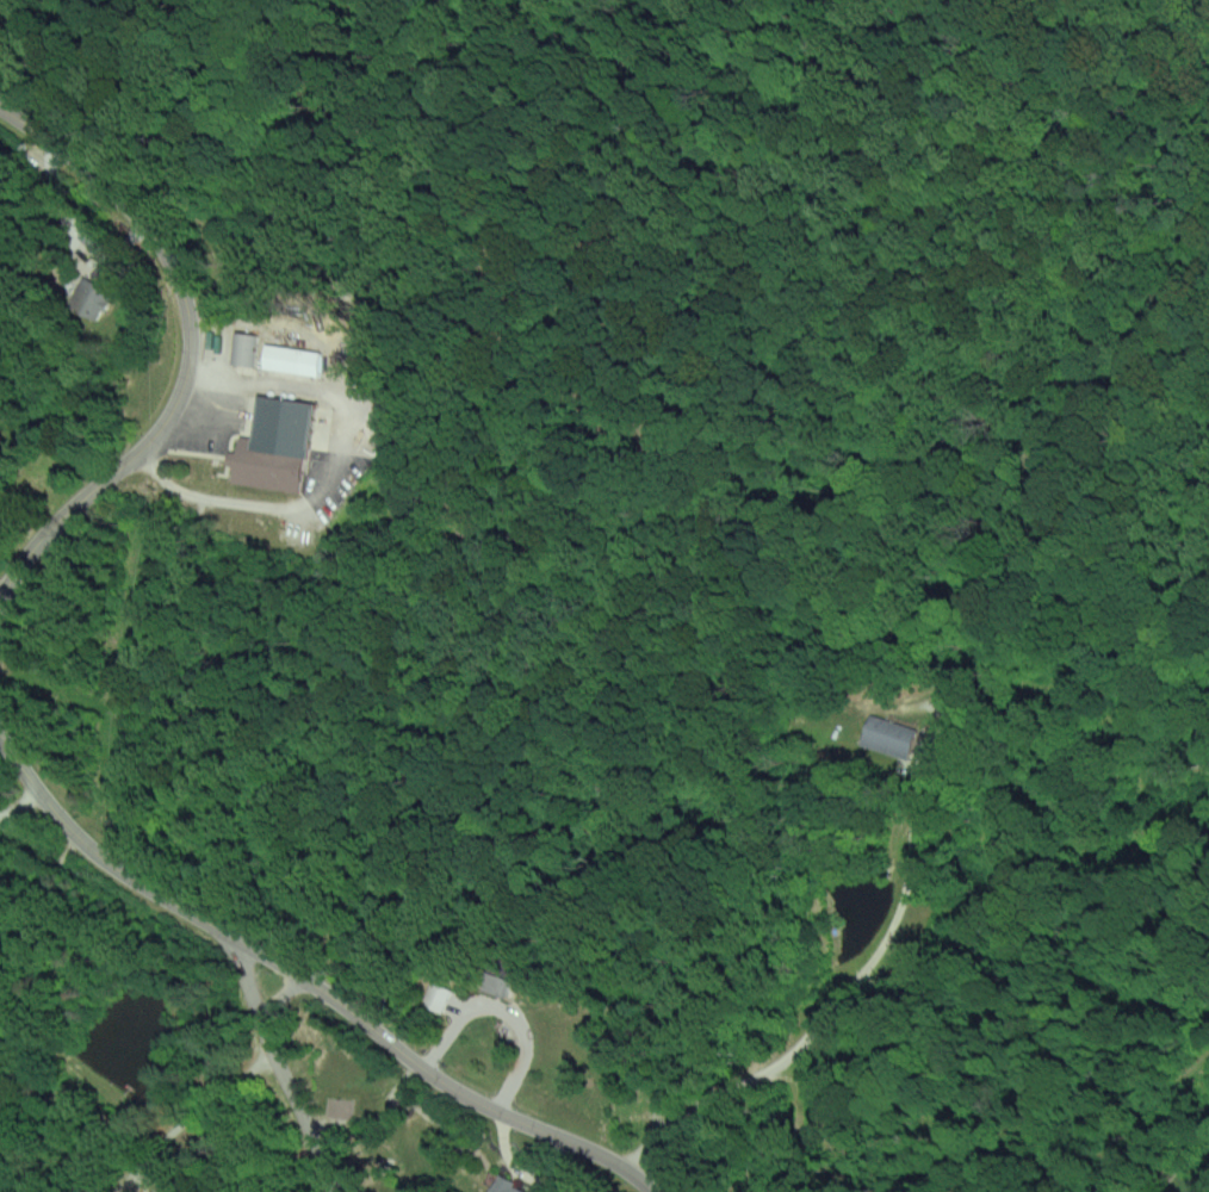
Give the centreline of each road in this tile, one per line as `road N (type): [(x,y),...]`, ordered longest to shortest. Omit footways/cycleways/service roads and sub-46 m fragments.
road 1 (residential): [(655,1191),(636,1173),(398,1051),(310,976),(161,895),(37,797),(0,727)]
road 2 (residential): [(0,607),(66,511),(154,434),(185,385),(197,330),(185,280),(141,213),(70,153),(0,108)]
road 3 (residential): [(331,1191),(231,937)]
road 4 (residential): [(310,976),(260,1023),(244,1063),(140,1174)]

